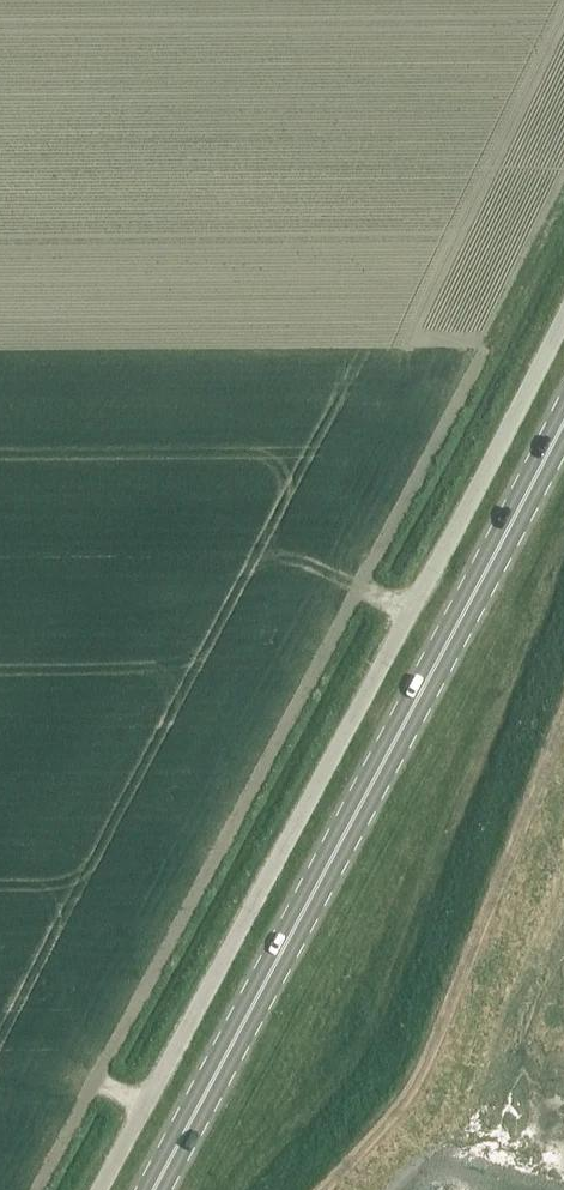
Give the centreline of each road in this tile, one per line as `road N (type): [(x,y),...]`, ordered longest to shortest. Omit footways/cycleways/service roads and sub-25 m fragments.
road 1 (unclassified): [(563,299),(414,600),(98,1189)]
road 2 (primary): [(156,1189),(563,421)]
road 3 (track): [(563,721),(410,1095),(328,1189)]

